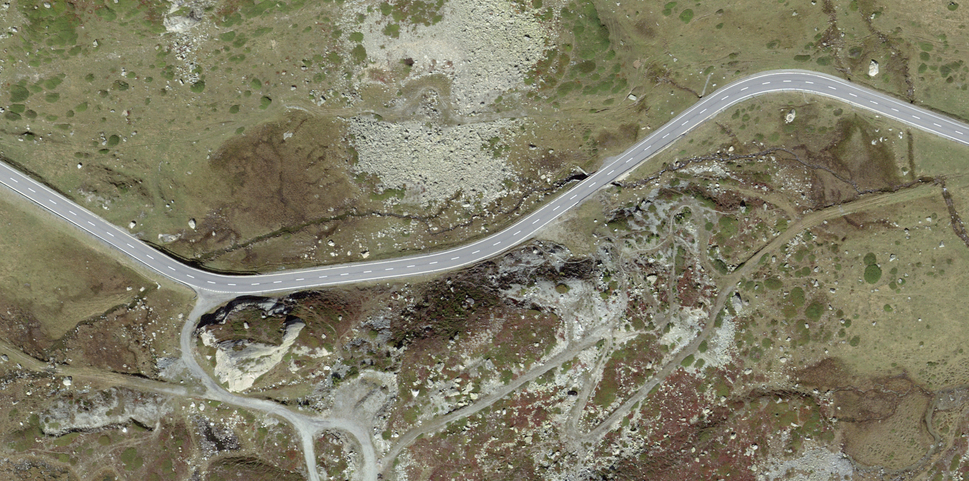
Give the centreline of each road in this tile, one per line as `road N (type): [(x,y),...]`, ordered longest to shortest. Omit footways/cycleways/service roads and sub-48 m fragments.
road 1 (primary): [(968,136),(812,83),(769,82),(725,98),(490,247),(434,263),(254,285),(189,275),(0,173)]
road 2 (track): [(371,480),(411,439),(605,335),(572,427),(576,437),(590,437),(671,369),(740,276)]
road 3 (track): [(592,185),(597,237),(644,242),(680,233),(689,195),(710,203),(717,256),(745,269)]
road 4 (track): [(740,276),(819,216),(937,189)]
road 5 (track): [(215,283),(186,329),(186,352),(206,383),(232,401)]
road 6 (track): [(232,401),(305,426),(318,480)]

